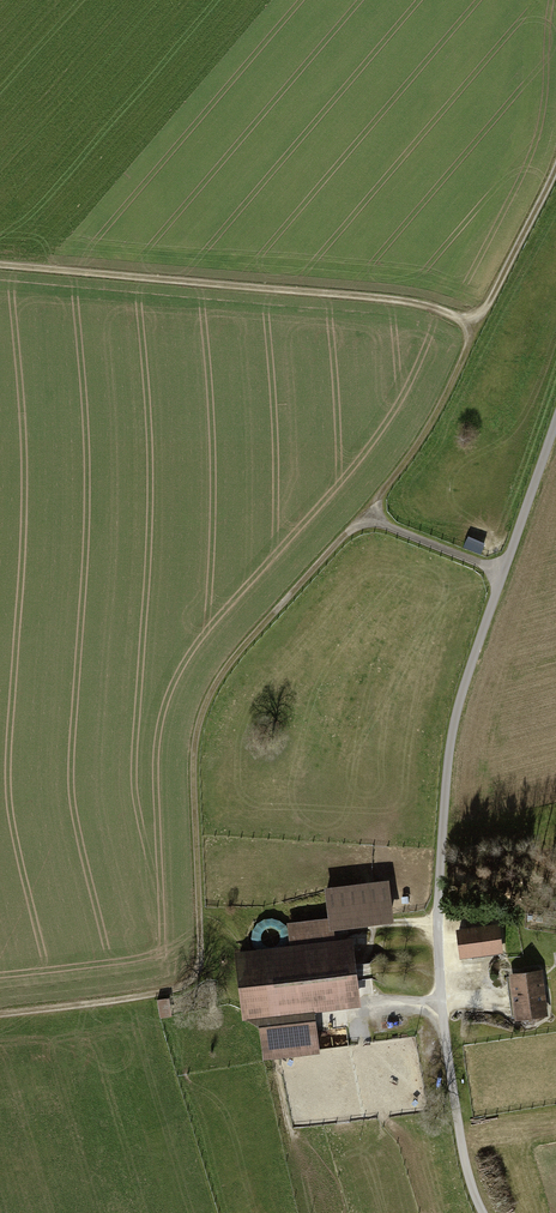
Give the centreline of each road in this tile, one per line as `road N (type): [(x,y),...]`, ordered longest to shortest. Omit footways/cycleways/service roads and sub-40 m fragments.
road 1 (track): [(0,1009),(197,976),(213,694),(364,517),(423,434),(555,169)]
road 2 (unclassified): [(484,1212),(460,1146),(436,922),(449,730),(555,417)]
road 3 (track): [(0,261),(391,300),(477,324)]
road 4 (track): [(502,574),(364,517)]

